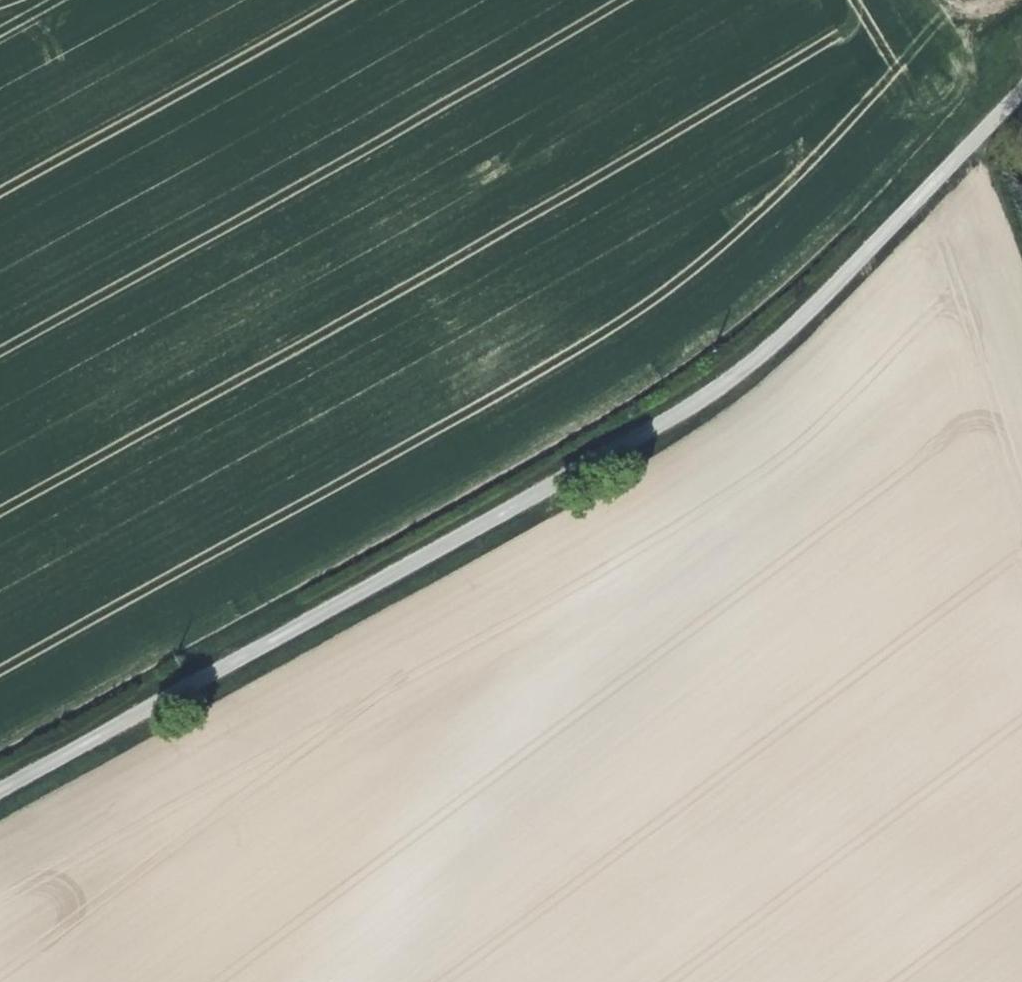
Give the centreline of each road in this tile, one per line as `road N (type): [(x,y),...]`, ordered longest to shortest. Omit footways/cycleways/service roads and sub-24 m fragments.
road 1 (track): [(0,773),(757,355),(1021,78)]

